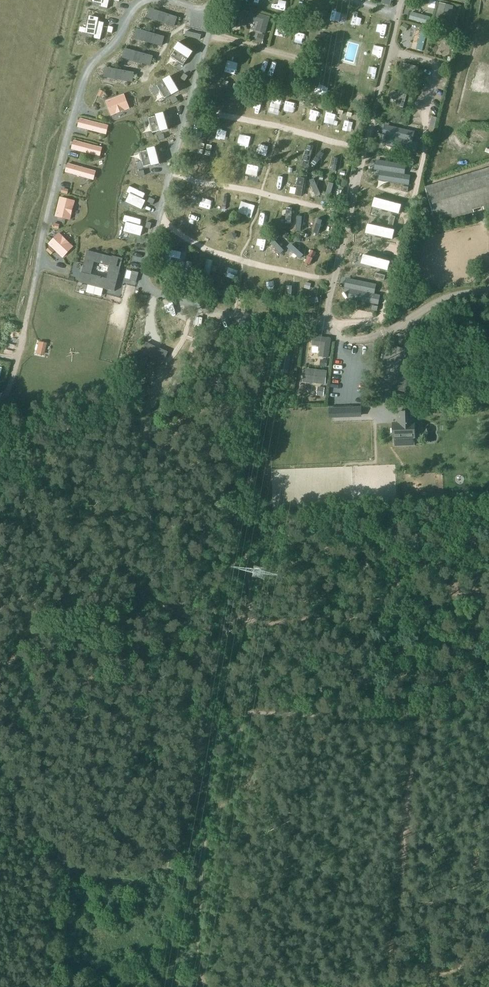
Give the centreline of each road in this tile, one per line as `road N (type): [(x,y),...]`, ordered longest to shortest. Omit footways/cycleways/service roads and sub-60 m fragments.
road 1 (track): [(488,712),(216,714)]
road 2 (track): [(216,714),(24,722)]

